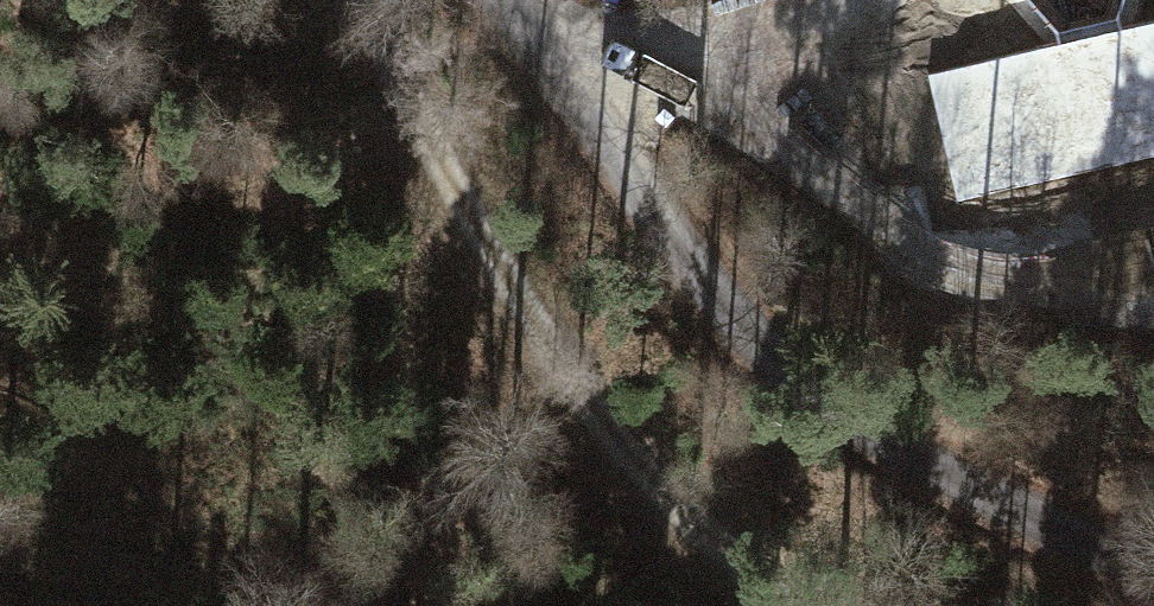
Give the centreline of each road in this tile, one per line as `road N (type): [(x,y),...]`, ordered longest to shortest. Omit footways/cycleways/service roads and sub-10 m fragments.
road 1 (unclassified): [(504,0),(559,66),(665,236),(794,374),(1014,517),(1153,576)]
road 2 (track): [(368,0),(442,202),(573,392),(639,468),(793,605)]
road 3 (track): [(1153,319),(941,251),(666,90),(559,66)]
road 4 (track): [(201,605),(110,561),(0,541)]

